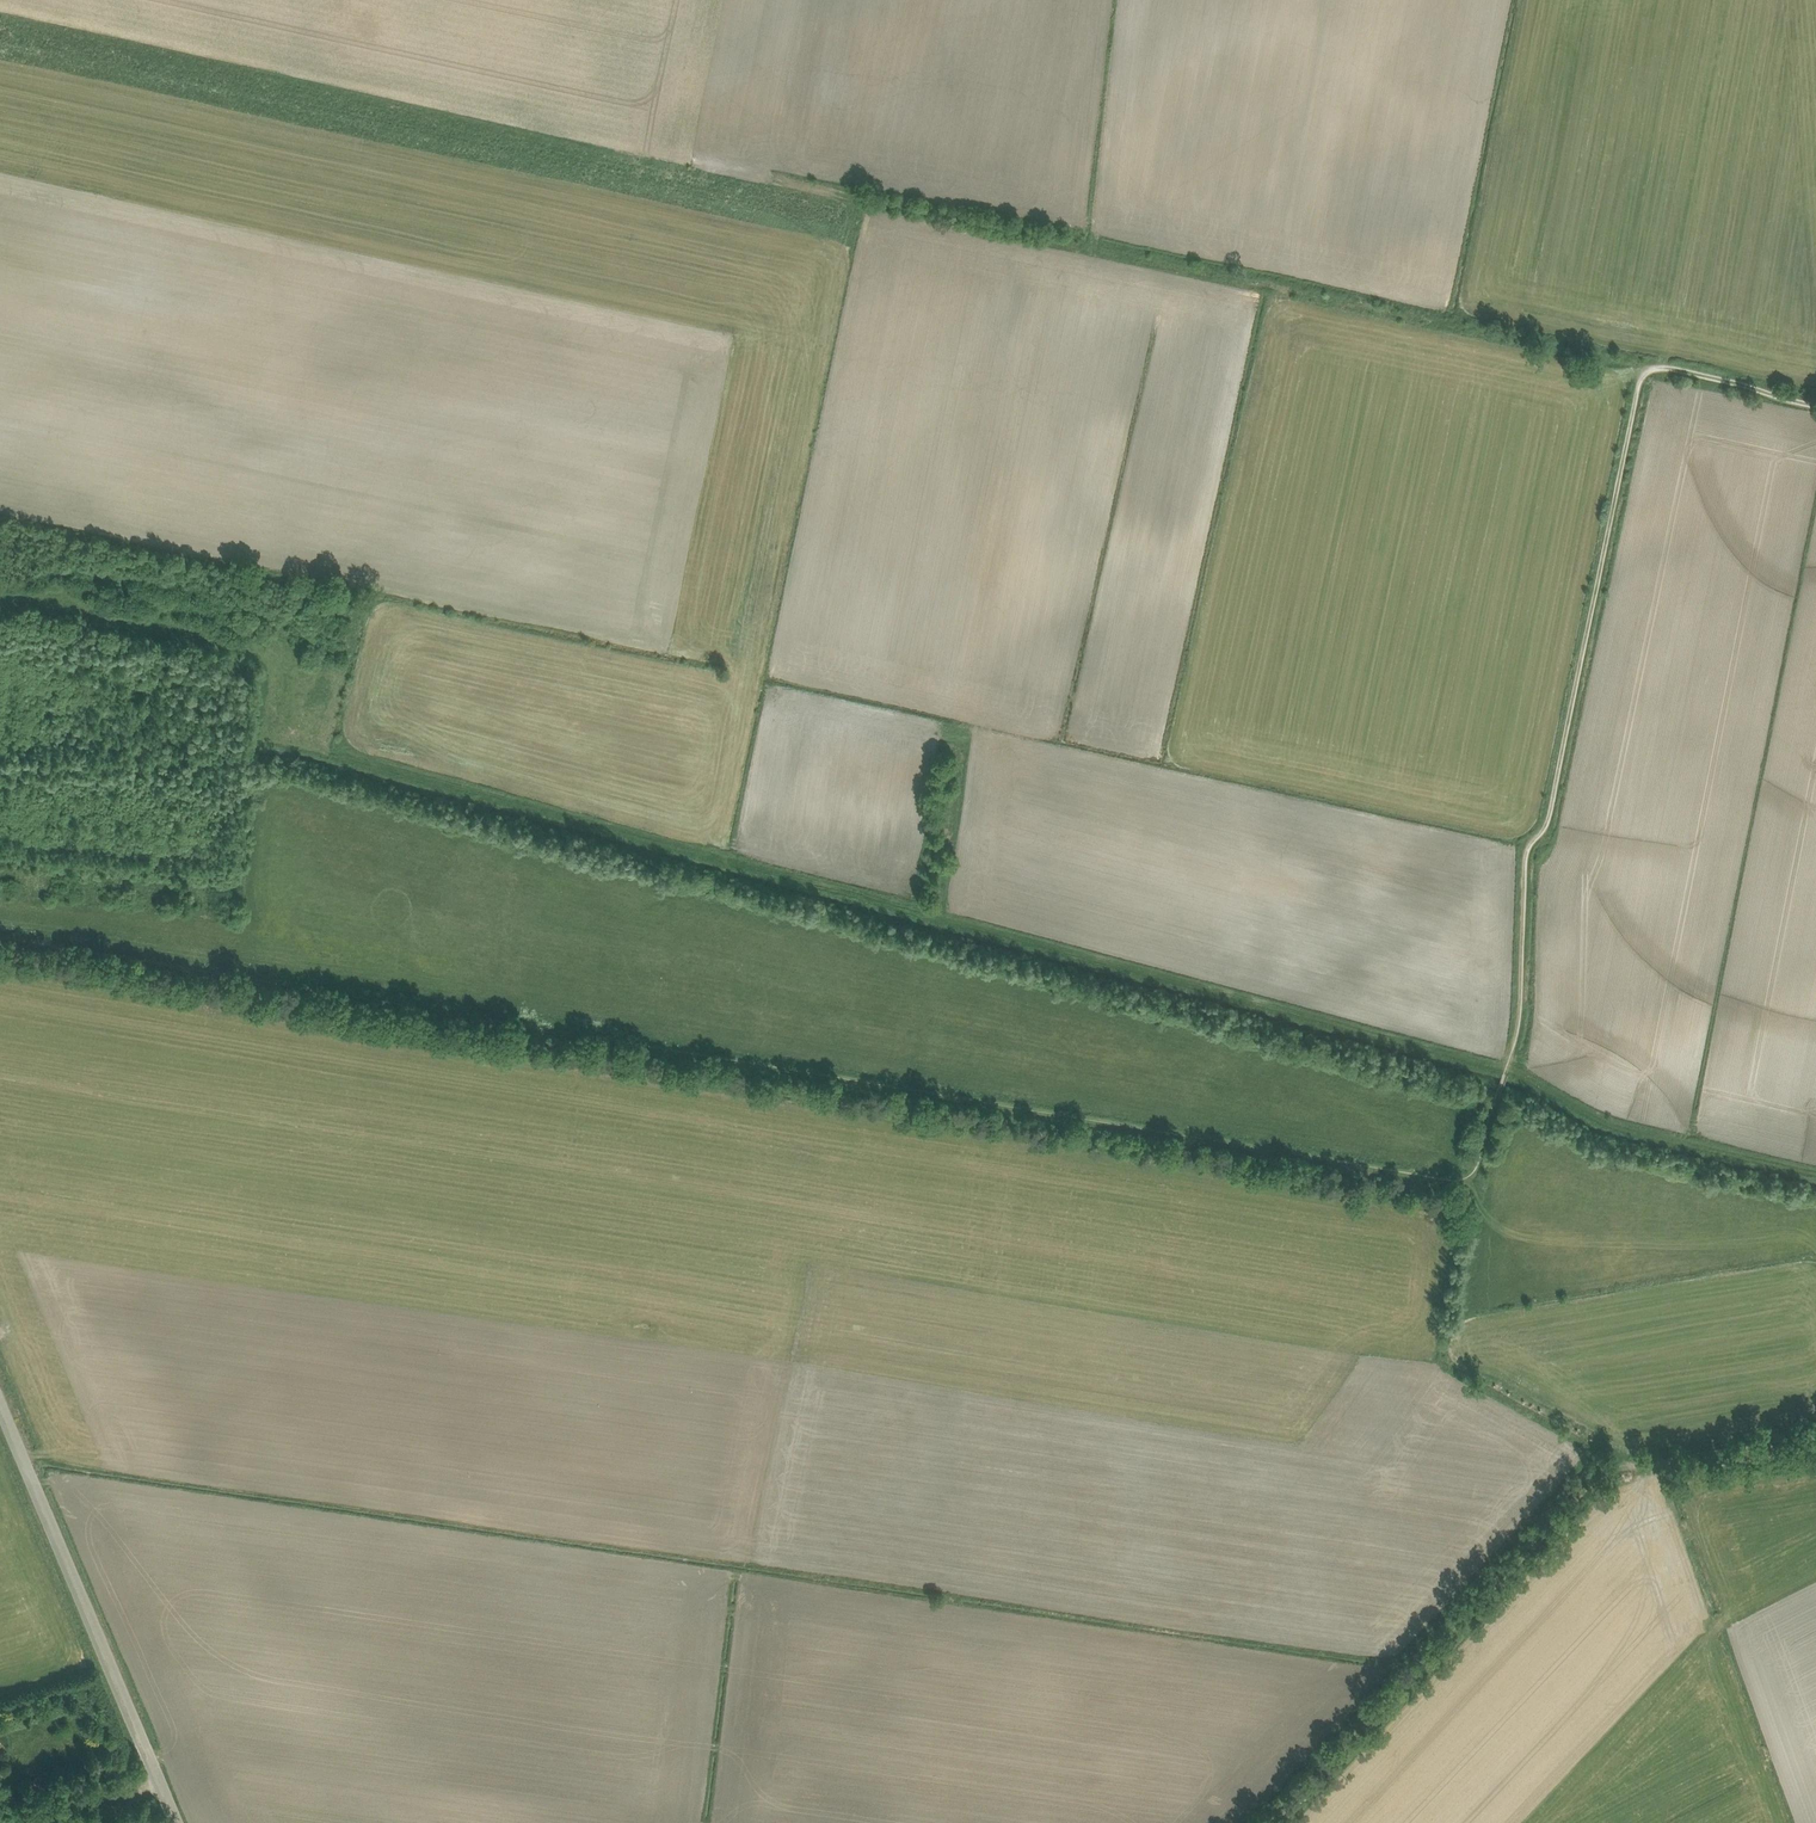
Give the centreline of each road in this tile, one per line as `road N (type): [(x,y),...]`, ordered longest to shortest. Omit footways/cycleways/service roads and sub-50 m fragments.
road 1 (track): [(1281,1822),(1600,1477),(1815,1437)]
road 2 (unclassified): [(180,1822),(0,1397)]

